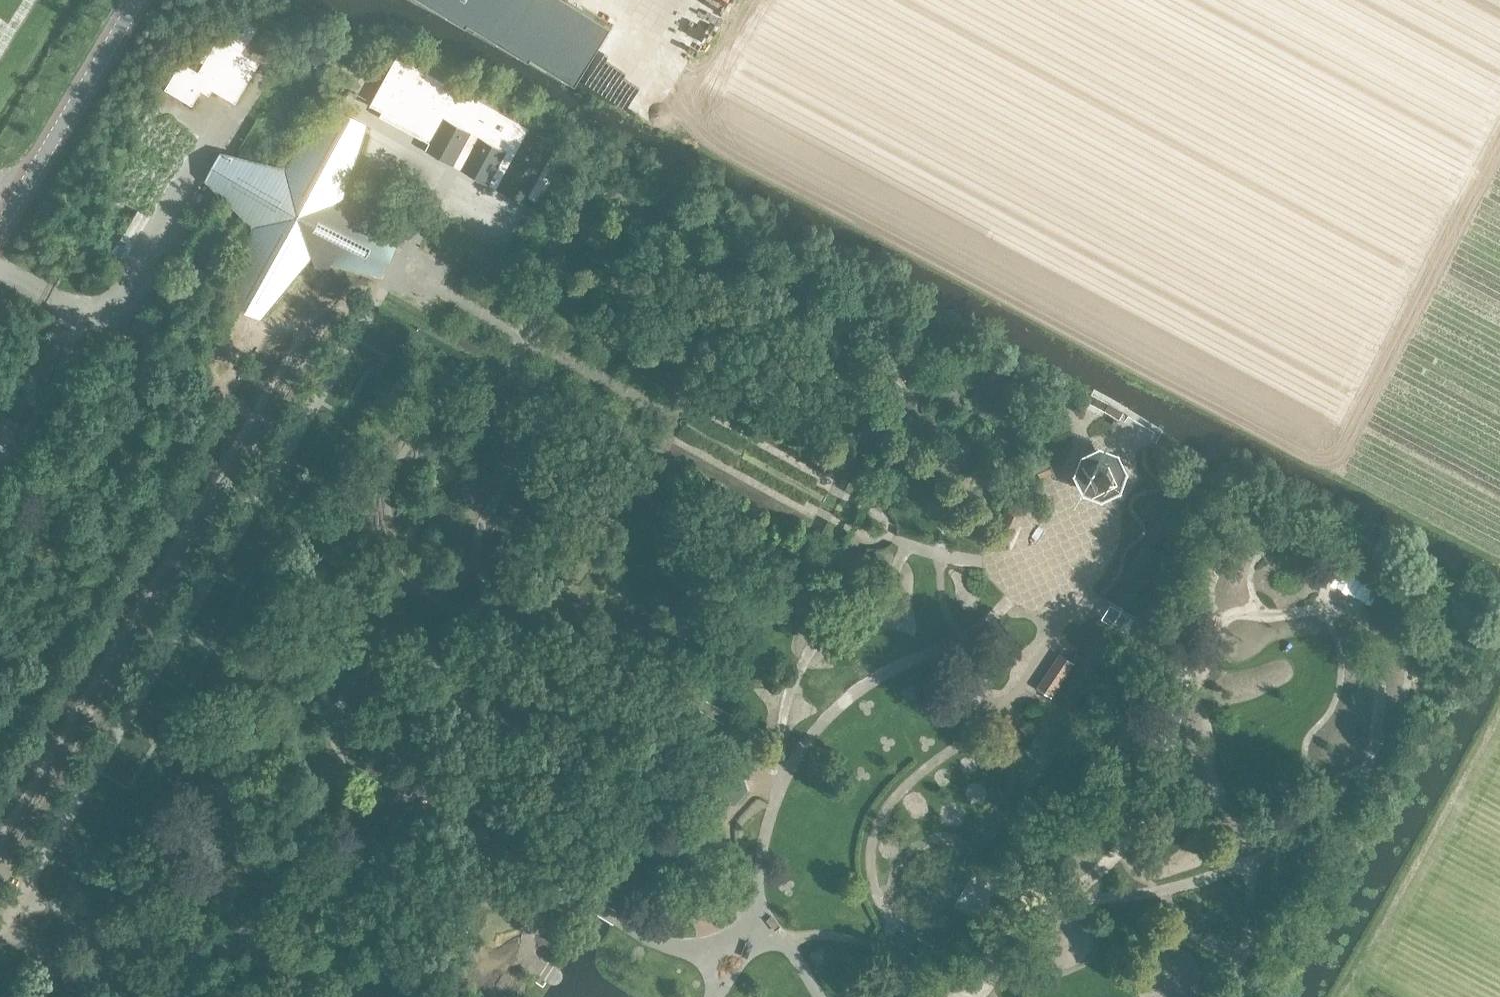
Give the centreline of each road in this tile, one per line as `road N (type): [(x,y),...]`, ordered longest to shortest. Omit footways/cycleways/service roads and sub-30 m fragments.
road 1 (tertiary): [(0,226),(135,0)]

